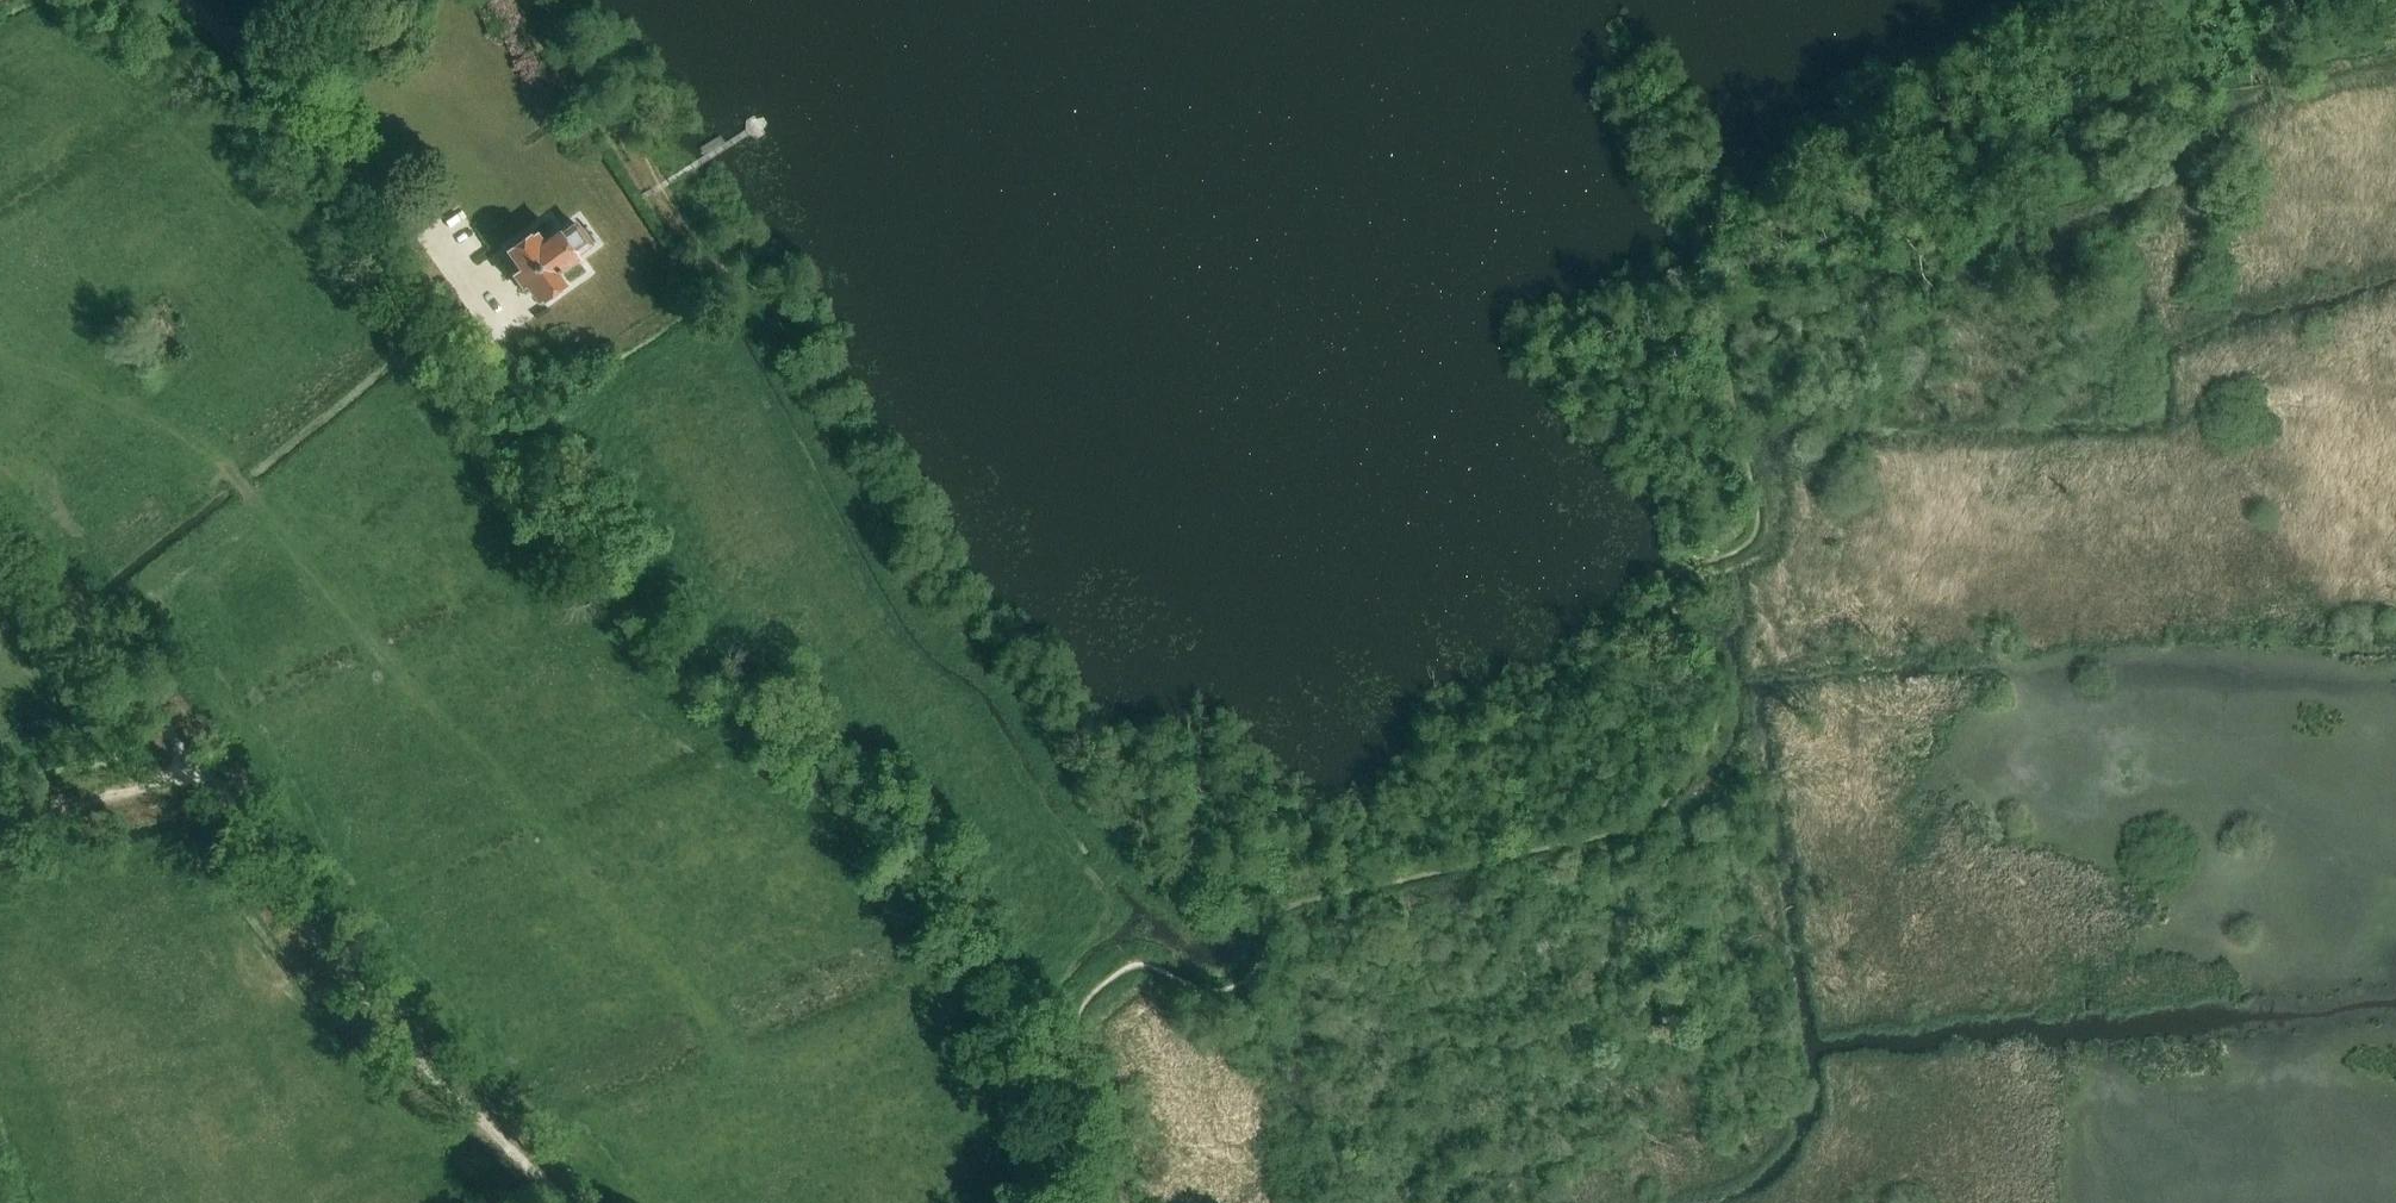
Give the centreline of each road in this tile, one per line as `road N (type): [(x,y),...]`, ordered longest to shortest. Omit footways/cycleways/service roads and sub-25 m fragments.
road 1 (track): [(569,1202),(453,1091),(315,937),(222,792),(191,773)]
road 2 (track): [(191,773),(160,724),(0,552)]
road 3 (track): [(220,34),(415,221)]
road 4 (track): [(0,822),(191,773)]

